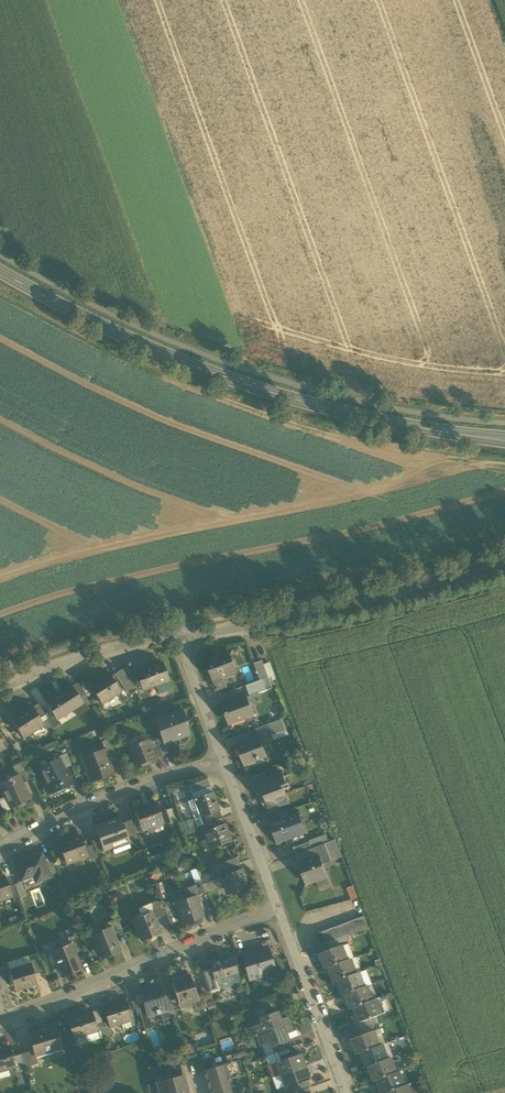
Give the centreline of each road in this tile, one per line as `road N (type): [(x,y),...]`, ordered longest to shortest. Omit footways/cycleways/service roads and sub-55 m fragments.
road 1 (secondary): [(504,441),(394,423),(255,387),(139,343),(0,271)]
road 2 (residential): [(0,1023),(278,907)]
road 3 (secondary): [(235,629),(361,605),(504,563)]
road 4 (residential): [(0,850),(90,802),(225,762)]
road 5 (residential): [(278,907),(348,1092)]
road 6 (residential): [(0,689),(82,656),(180,635)]
road 7 (residential): [(225,762),(278,907)]
road 8 (residential): [(180,635),(225,762)]

